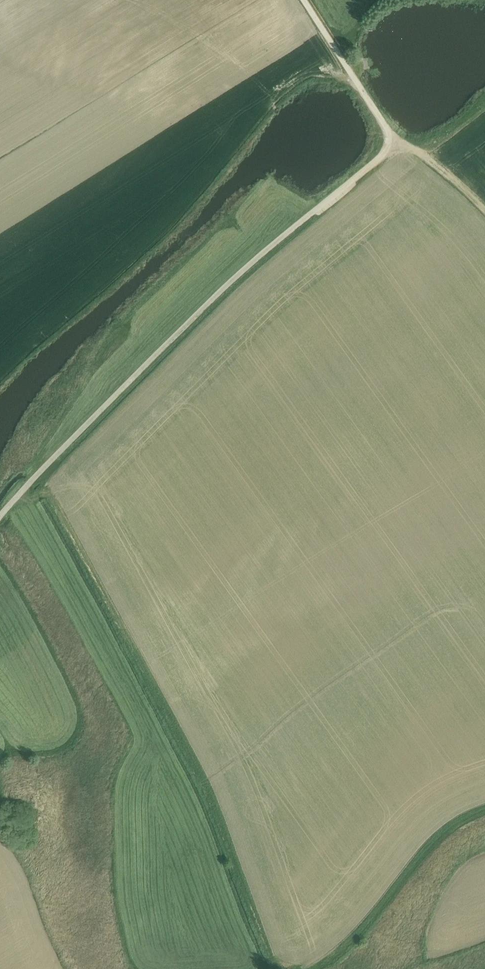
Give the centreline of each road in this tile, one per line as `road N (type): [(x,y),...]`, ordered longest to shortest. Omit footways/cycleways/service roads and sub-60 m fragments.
road 1 (residential): [(0,519),(256,262),(391,149),(388,130),(306,0)]

